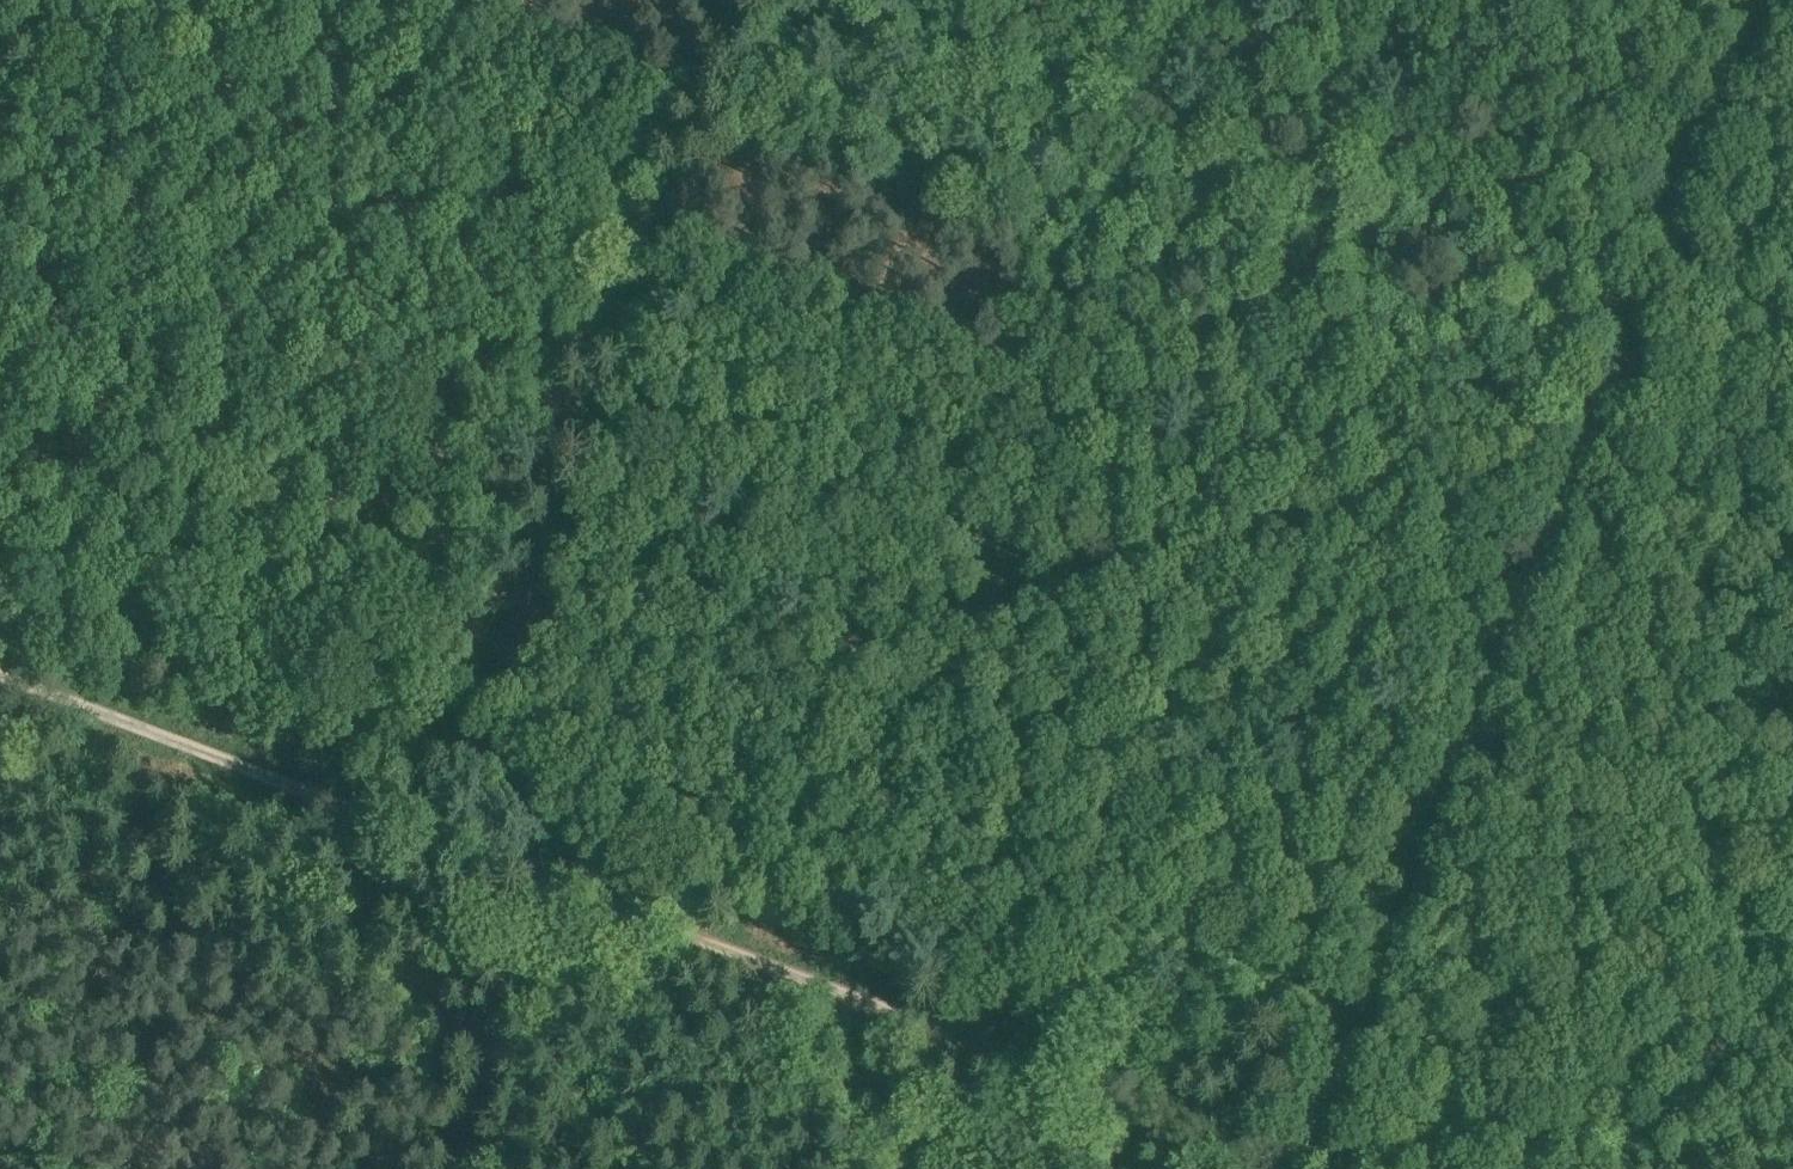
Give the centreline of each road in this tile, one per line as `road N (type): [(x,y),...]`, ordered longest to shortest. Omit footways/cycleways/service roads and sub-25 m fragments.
road 1 (track): [(1316,1158),(0,676)]
road 2 (track): [(1779,0),(1316,1158)]
road 3 (track): [(798,0),(461,848)]

